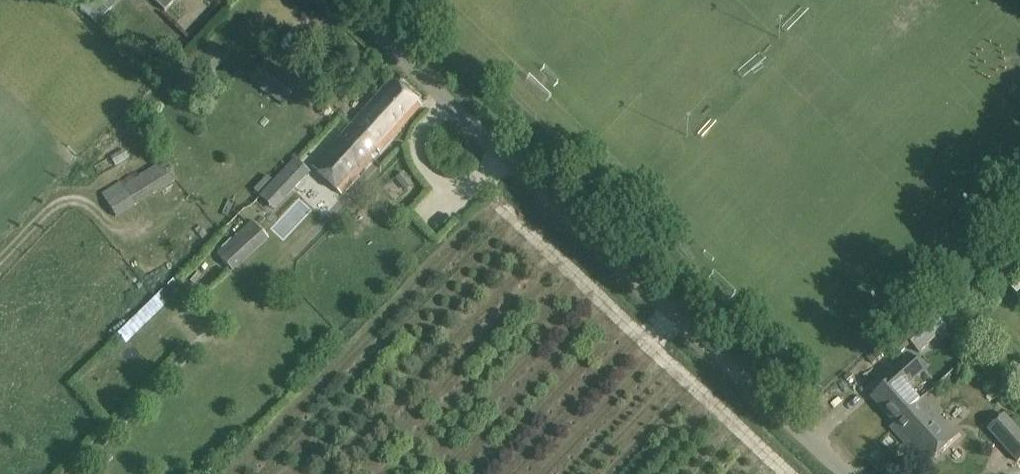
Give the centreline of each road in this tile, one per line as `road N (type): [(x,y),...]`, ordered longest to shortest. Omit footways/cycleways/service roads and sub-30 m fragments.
road 1 (unclassified): [(839,473),(336,0)]

